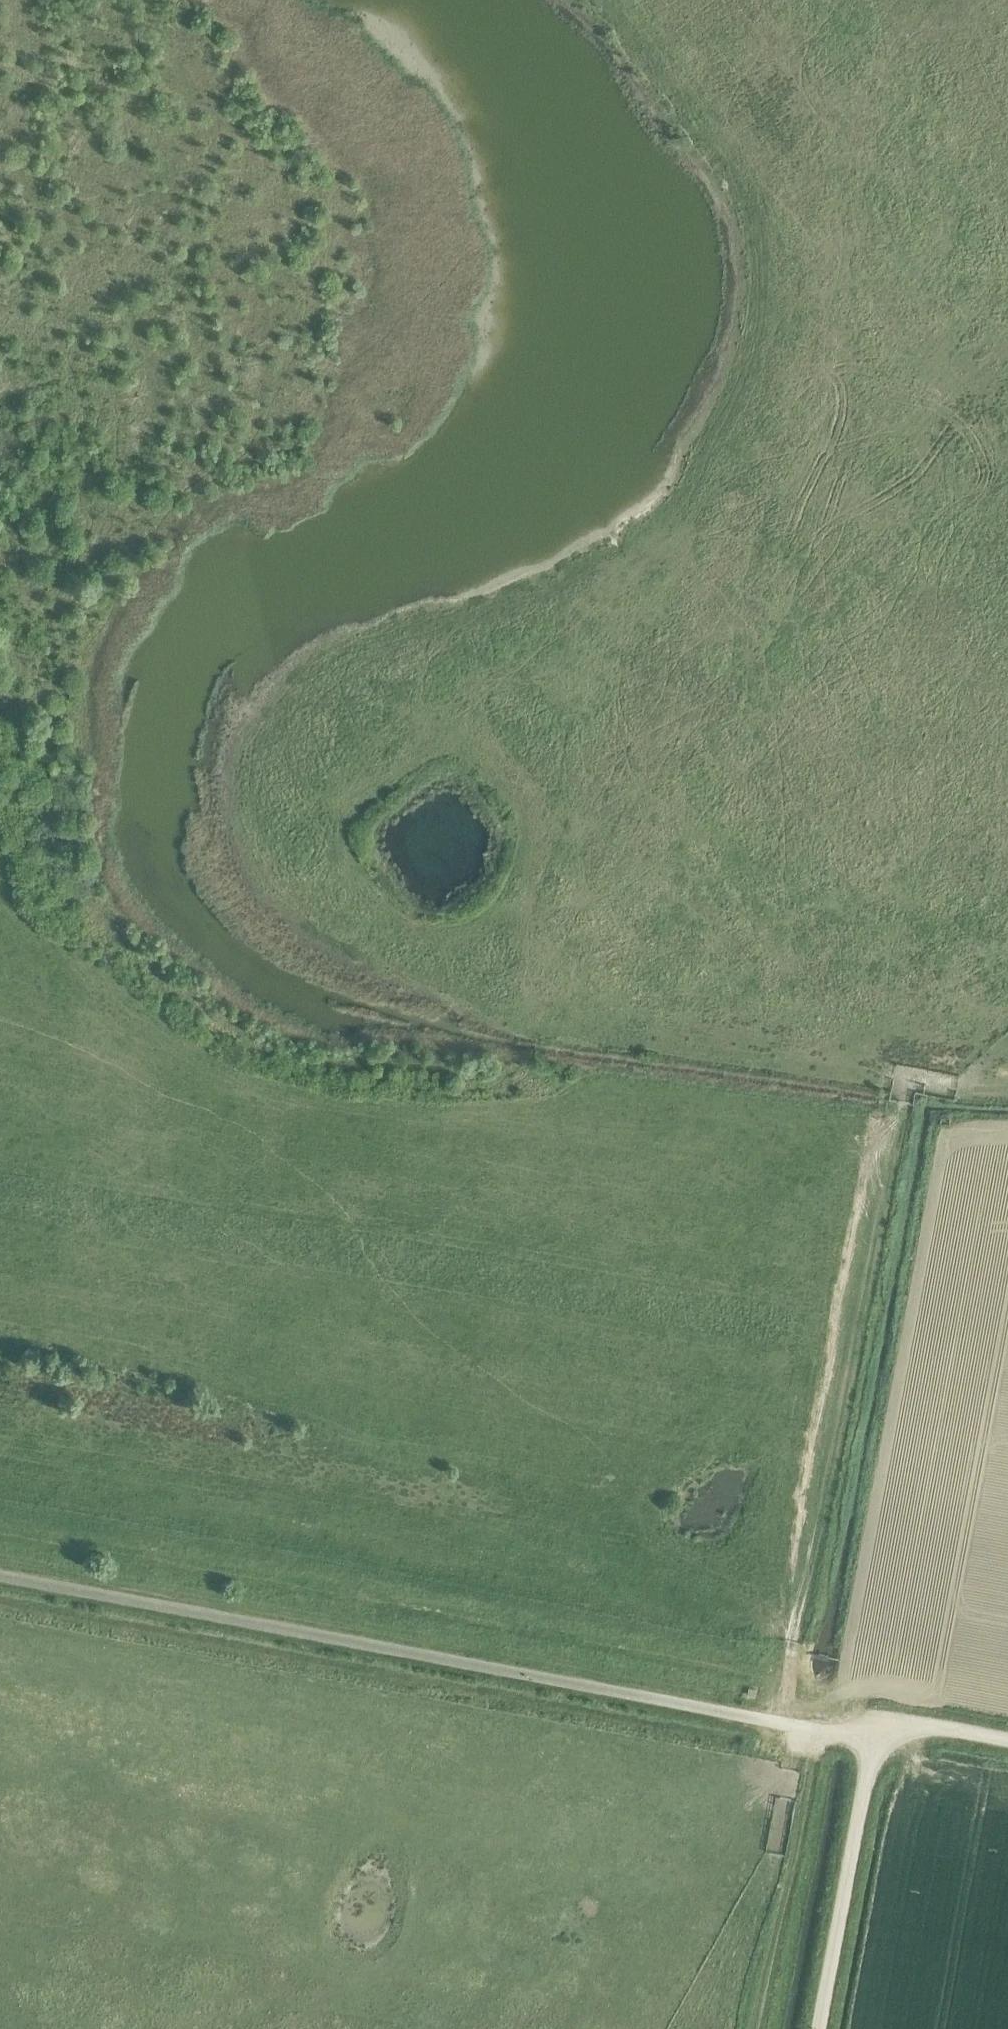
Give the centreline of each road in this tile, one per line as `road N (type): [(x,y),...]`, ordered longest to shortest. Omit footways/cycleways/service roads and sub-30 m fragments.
road 1 (unclassified): [(875,1736),(0,1576)]
road 2 (unclassified): [(819,2028),(875,1736)]
road 3 (unclassified): [(1007,1741),(919,1724),(875,1736)]

